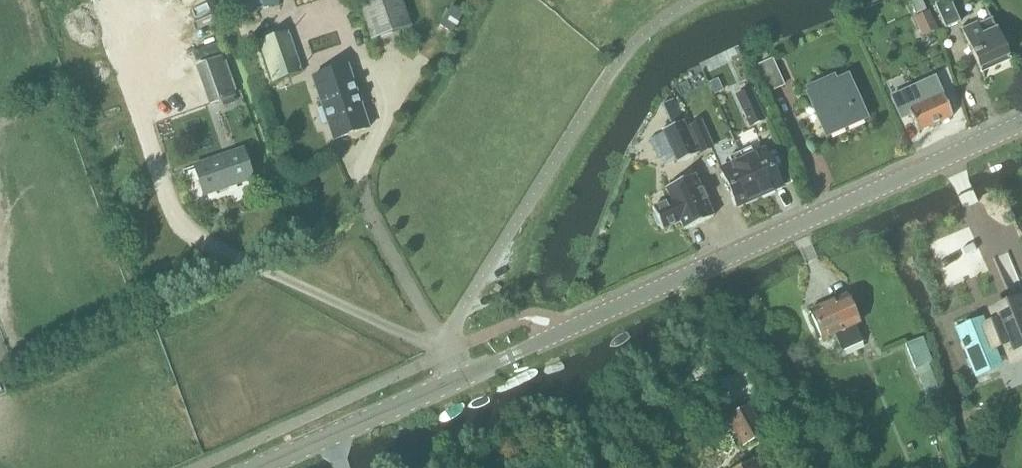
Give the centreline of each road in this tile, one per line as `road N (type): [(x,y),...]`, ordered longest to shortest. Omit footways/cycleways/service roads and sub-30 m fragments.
road 1 (secondary): [(458,380),(1021,123)]
road 2 (unclassified): [(458,380),(447,353),(454,328),(529,198),(632,46),(694,0)]
road 3 (secondary): [(262,467),(458,380)]

